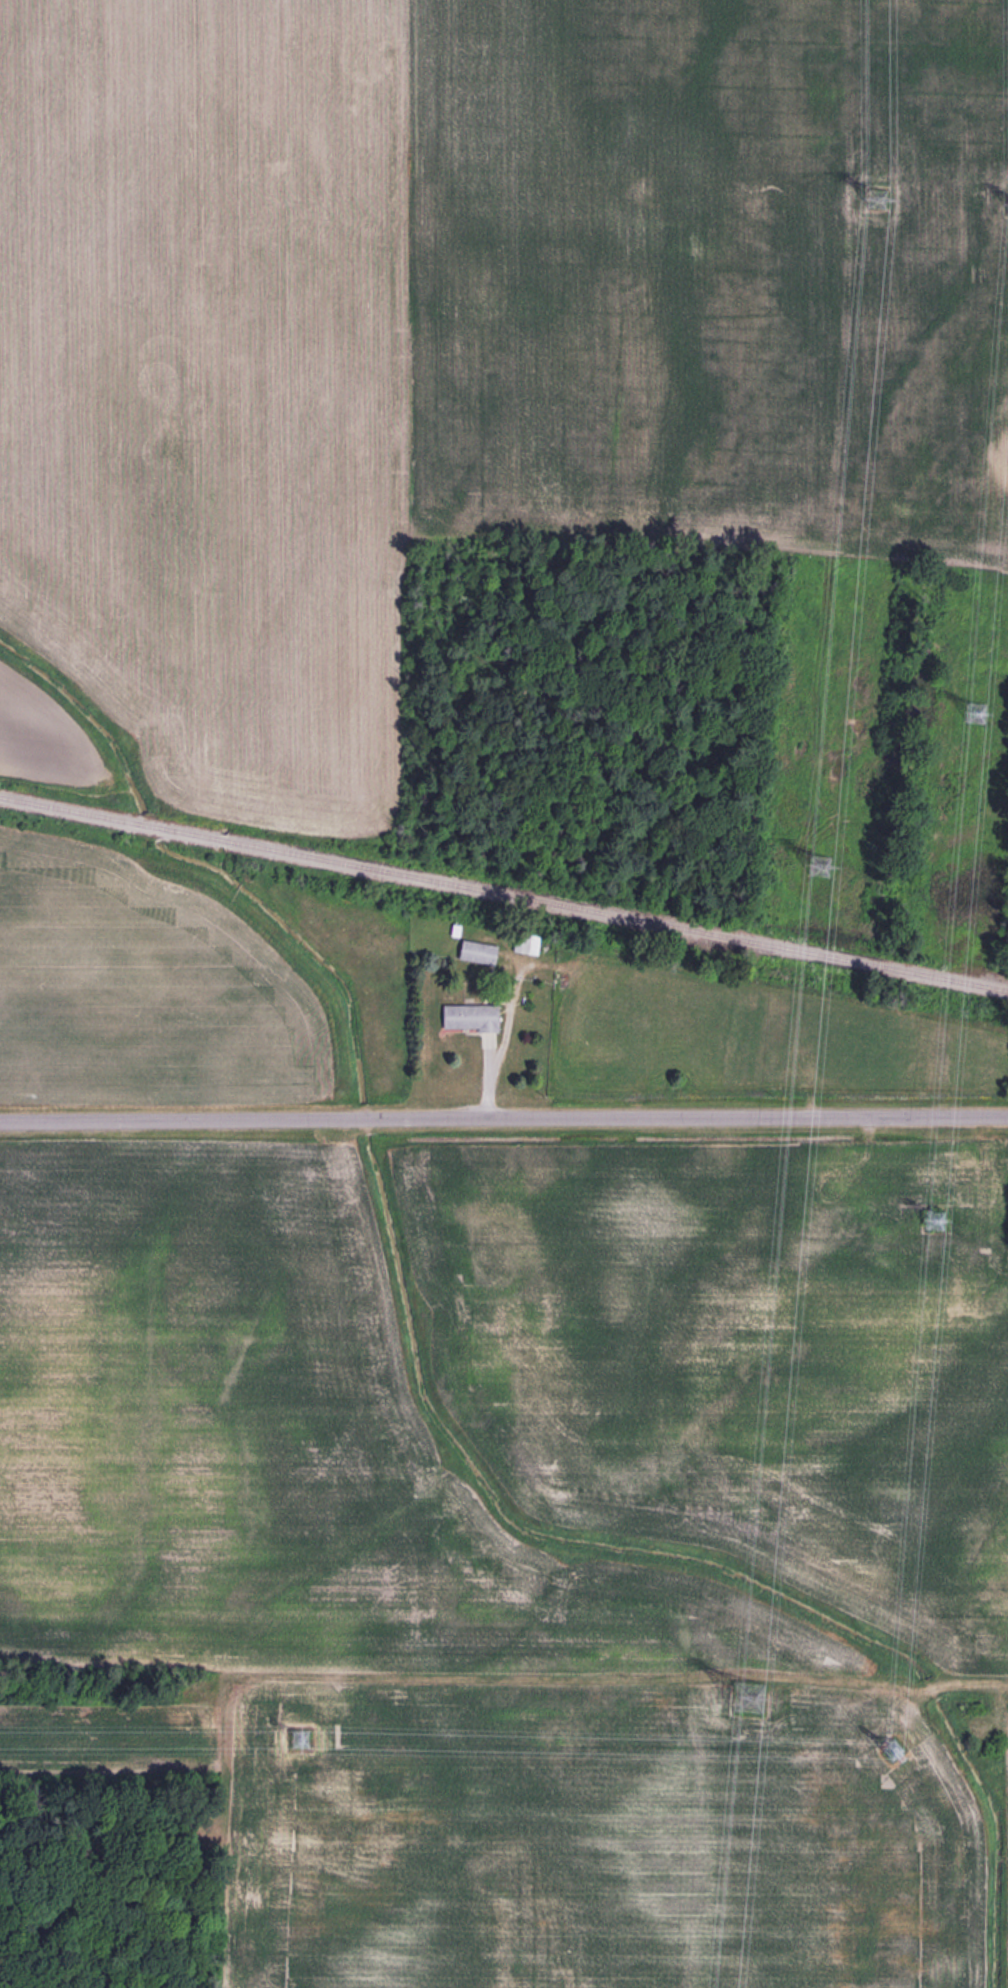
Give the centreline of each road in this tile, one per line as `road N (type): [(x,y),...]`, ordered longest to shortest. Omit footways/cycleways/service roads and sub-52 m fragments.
road 1 (residential): [(1007,1118),(0,1124)]
road 2 (track): [(1007,1685),(236,1678)]

